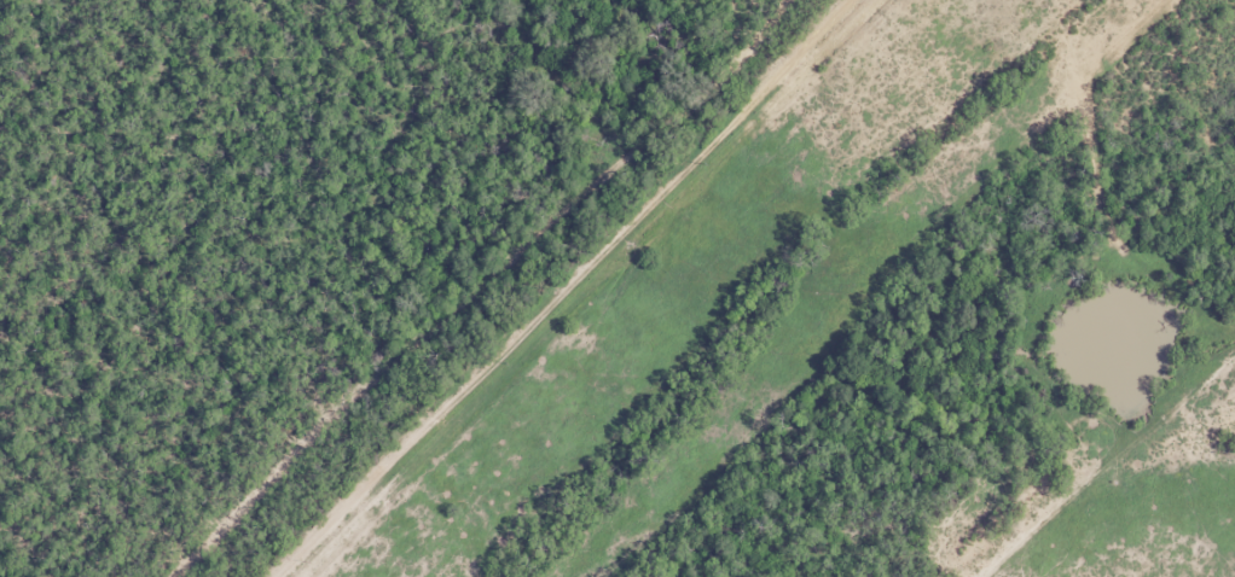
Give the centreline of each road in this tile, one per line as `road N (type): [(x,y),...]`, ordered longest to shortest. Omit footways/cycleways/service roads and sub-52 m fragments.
road 1 (residential): [(975,0),(402,576)]
road 2 (residential): [(273,576),(846,0)]

